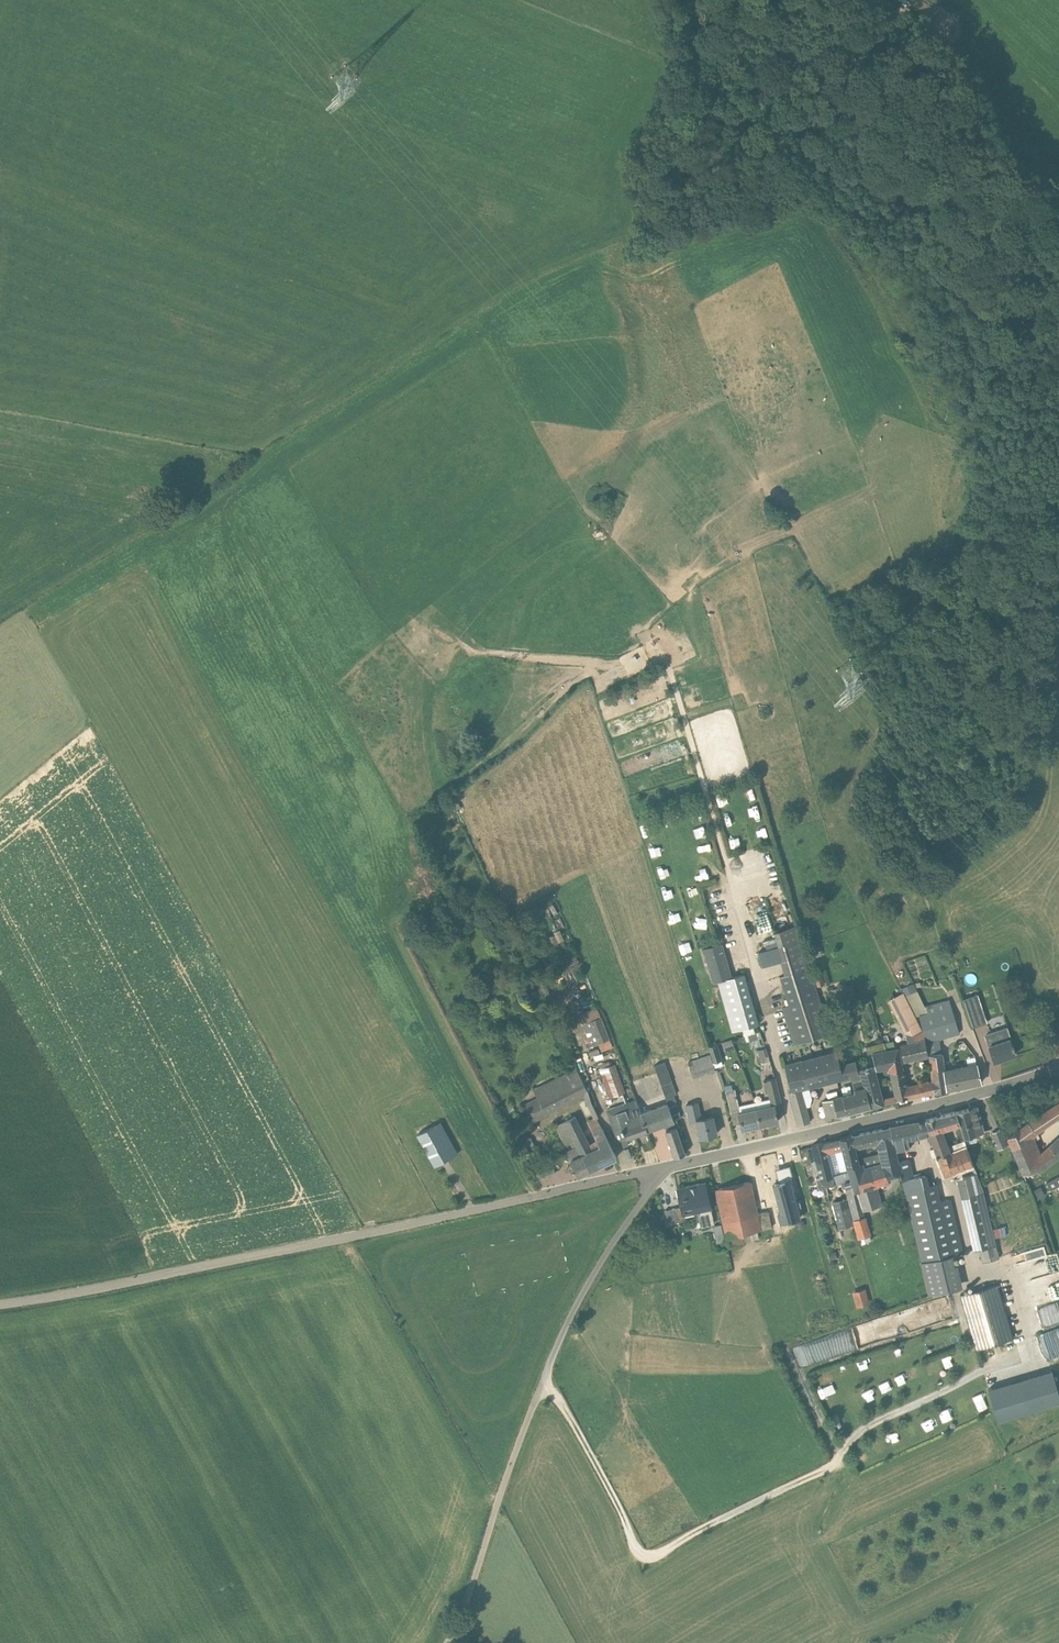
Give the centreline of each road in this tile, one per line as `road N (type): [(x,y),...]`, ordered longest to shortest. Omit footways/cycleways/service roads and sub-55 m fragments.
road 1 (unclassified): [(0,1304),(659,1169)]
road 2 (track): [(542,1385),(569,1417),(635,1548),(649,1558),(834,1465),(847,1443),(882,1419),(1023,1354)]
road 3 (unclassified): [(446,1642),(566,1327),(659,1169)]
road 4 (unclassified): [(659,1169),(1058,1069)]
road 5 (track): [(1058,185),(928,32),(870,0)]

